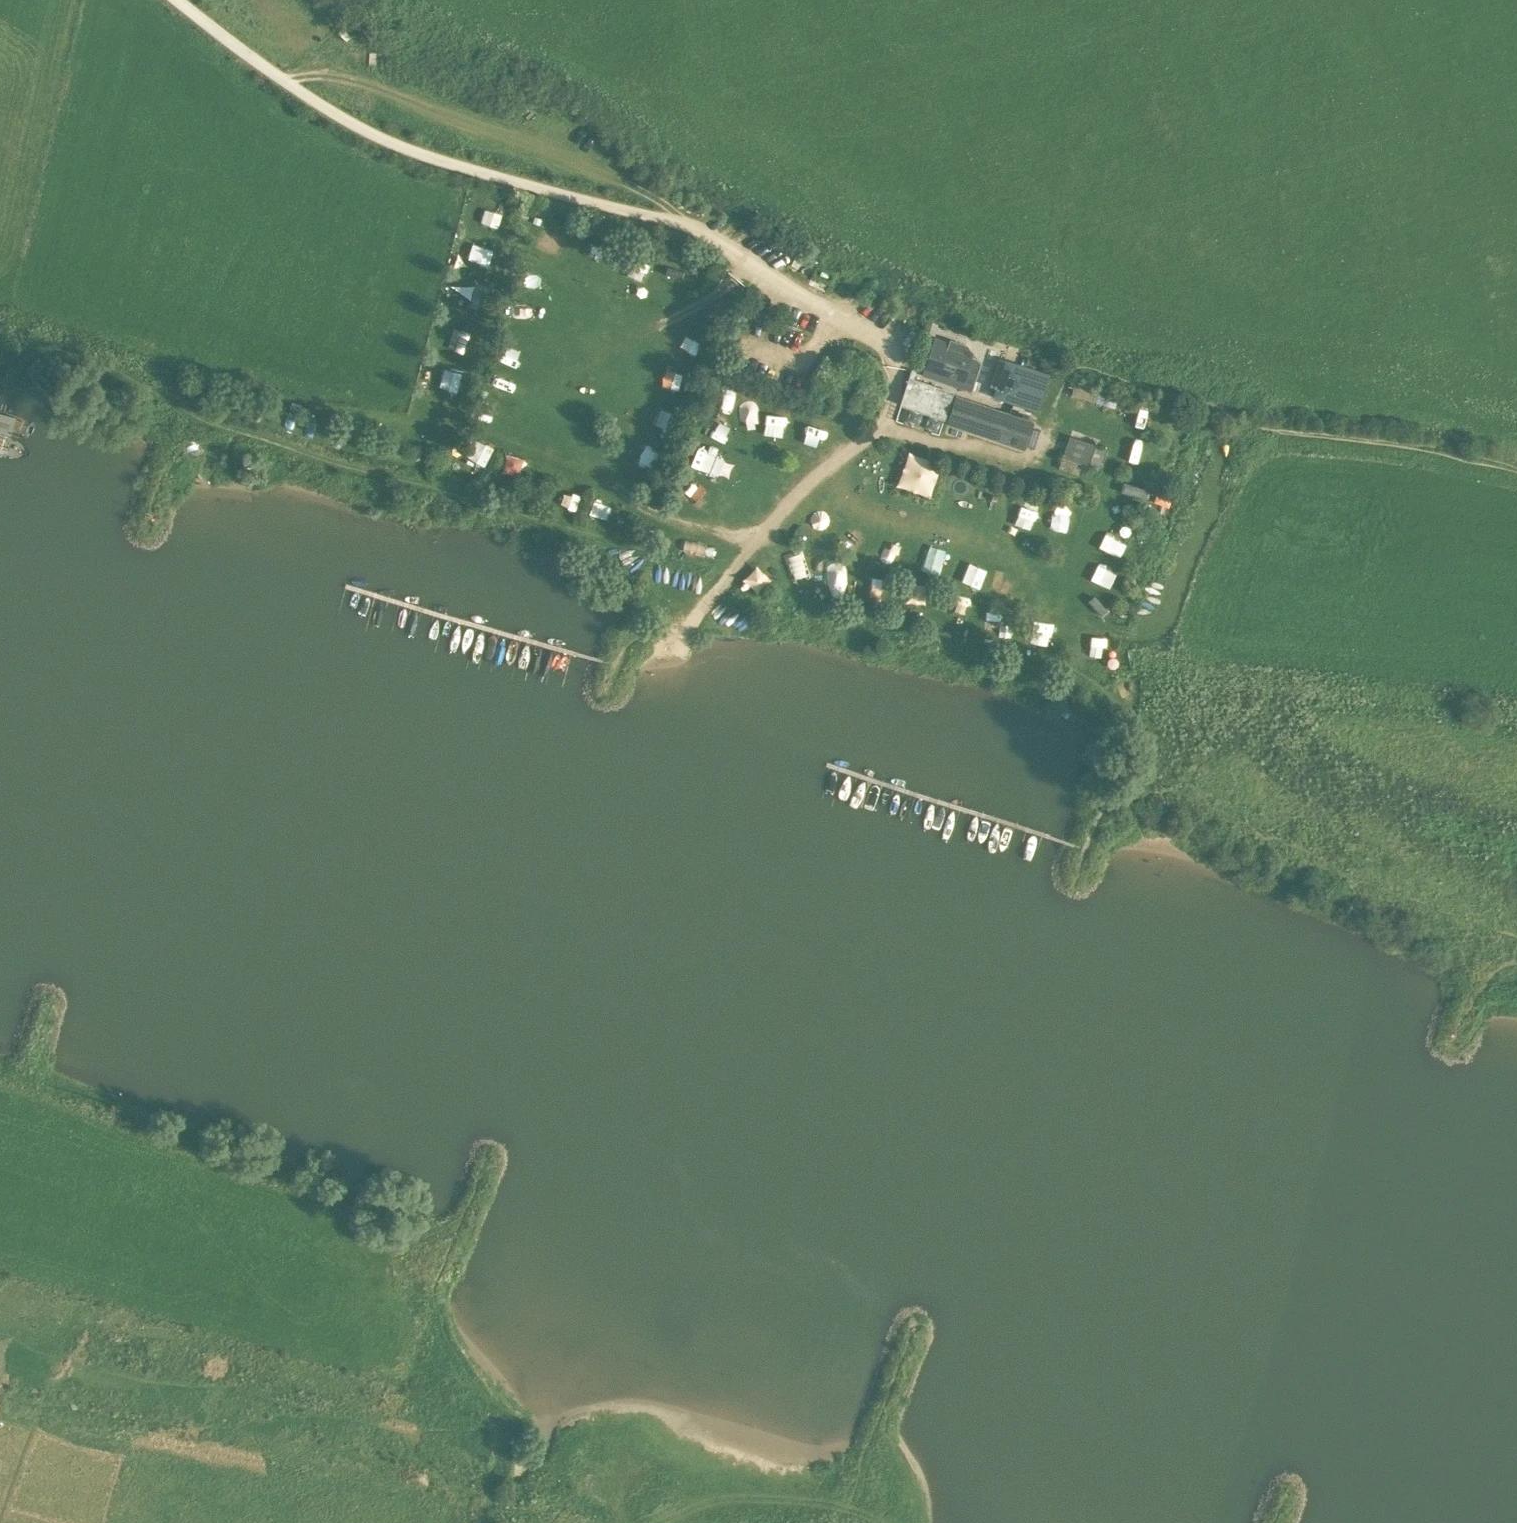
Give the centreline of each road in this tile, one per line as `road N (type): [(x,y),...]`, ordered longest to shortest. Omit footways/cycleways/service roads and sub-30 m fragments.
road 1 (unclassified): [(180,0),(354,125),(482,174),(719,241),(888,353),(898,385),(886,424),(938,445),(973,443),(1023,457),(1049,413)]

